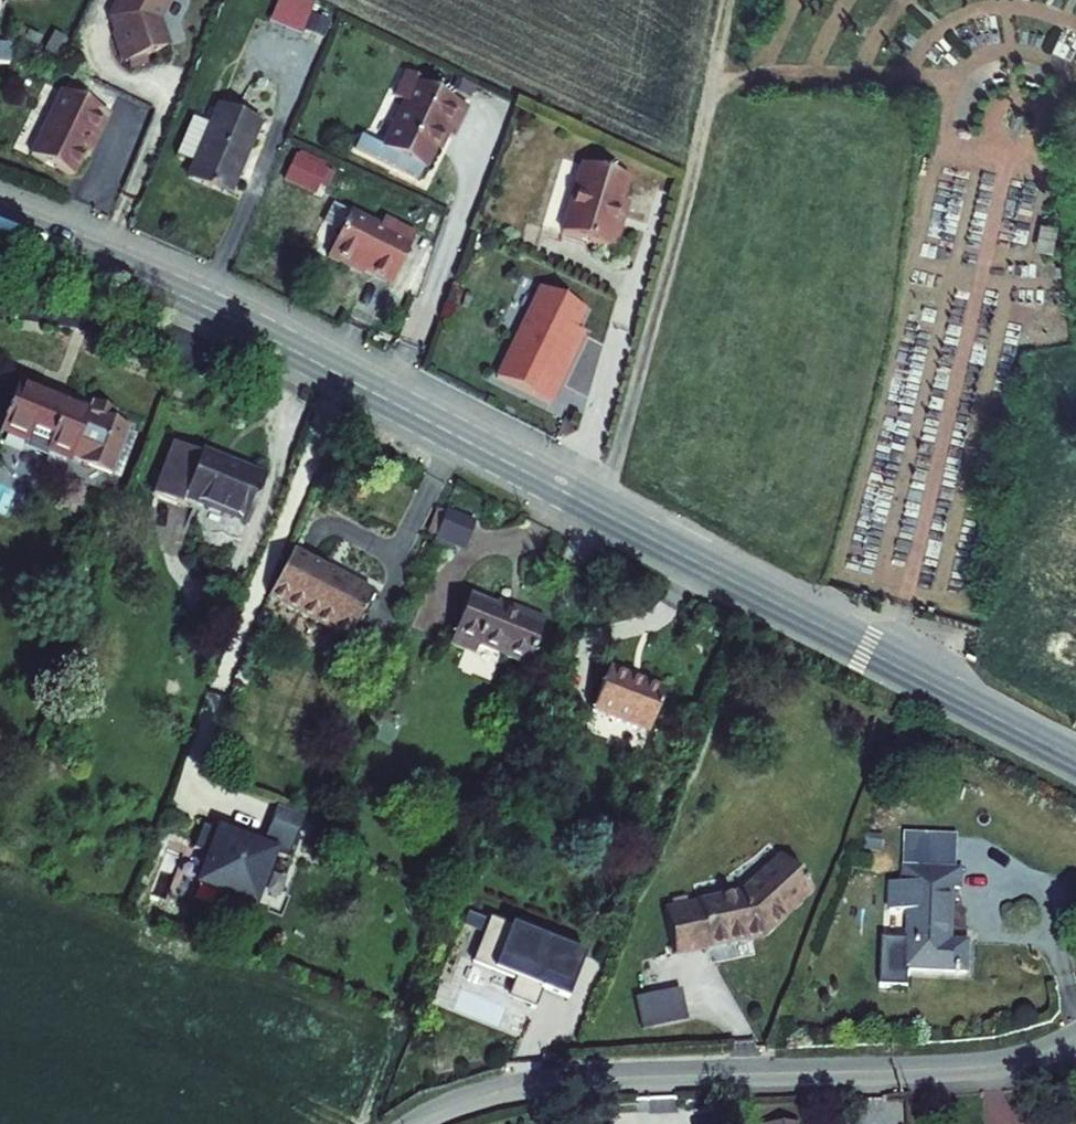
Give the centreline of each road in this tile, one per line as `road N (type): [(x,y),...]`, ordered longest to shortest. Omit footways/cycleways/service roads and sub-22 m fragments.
road 1 (secondary): [(0,221),(231,319),(1075,759)]
road 2 (residential): [(1075,1039),(982,1066),(530,1085),(416,1123)]
road 3 (track): [(728,0),(600,512)]

